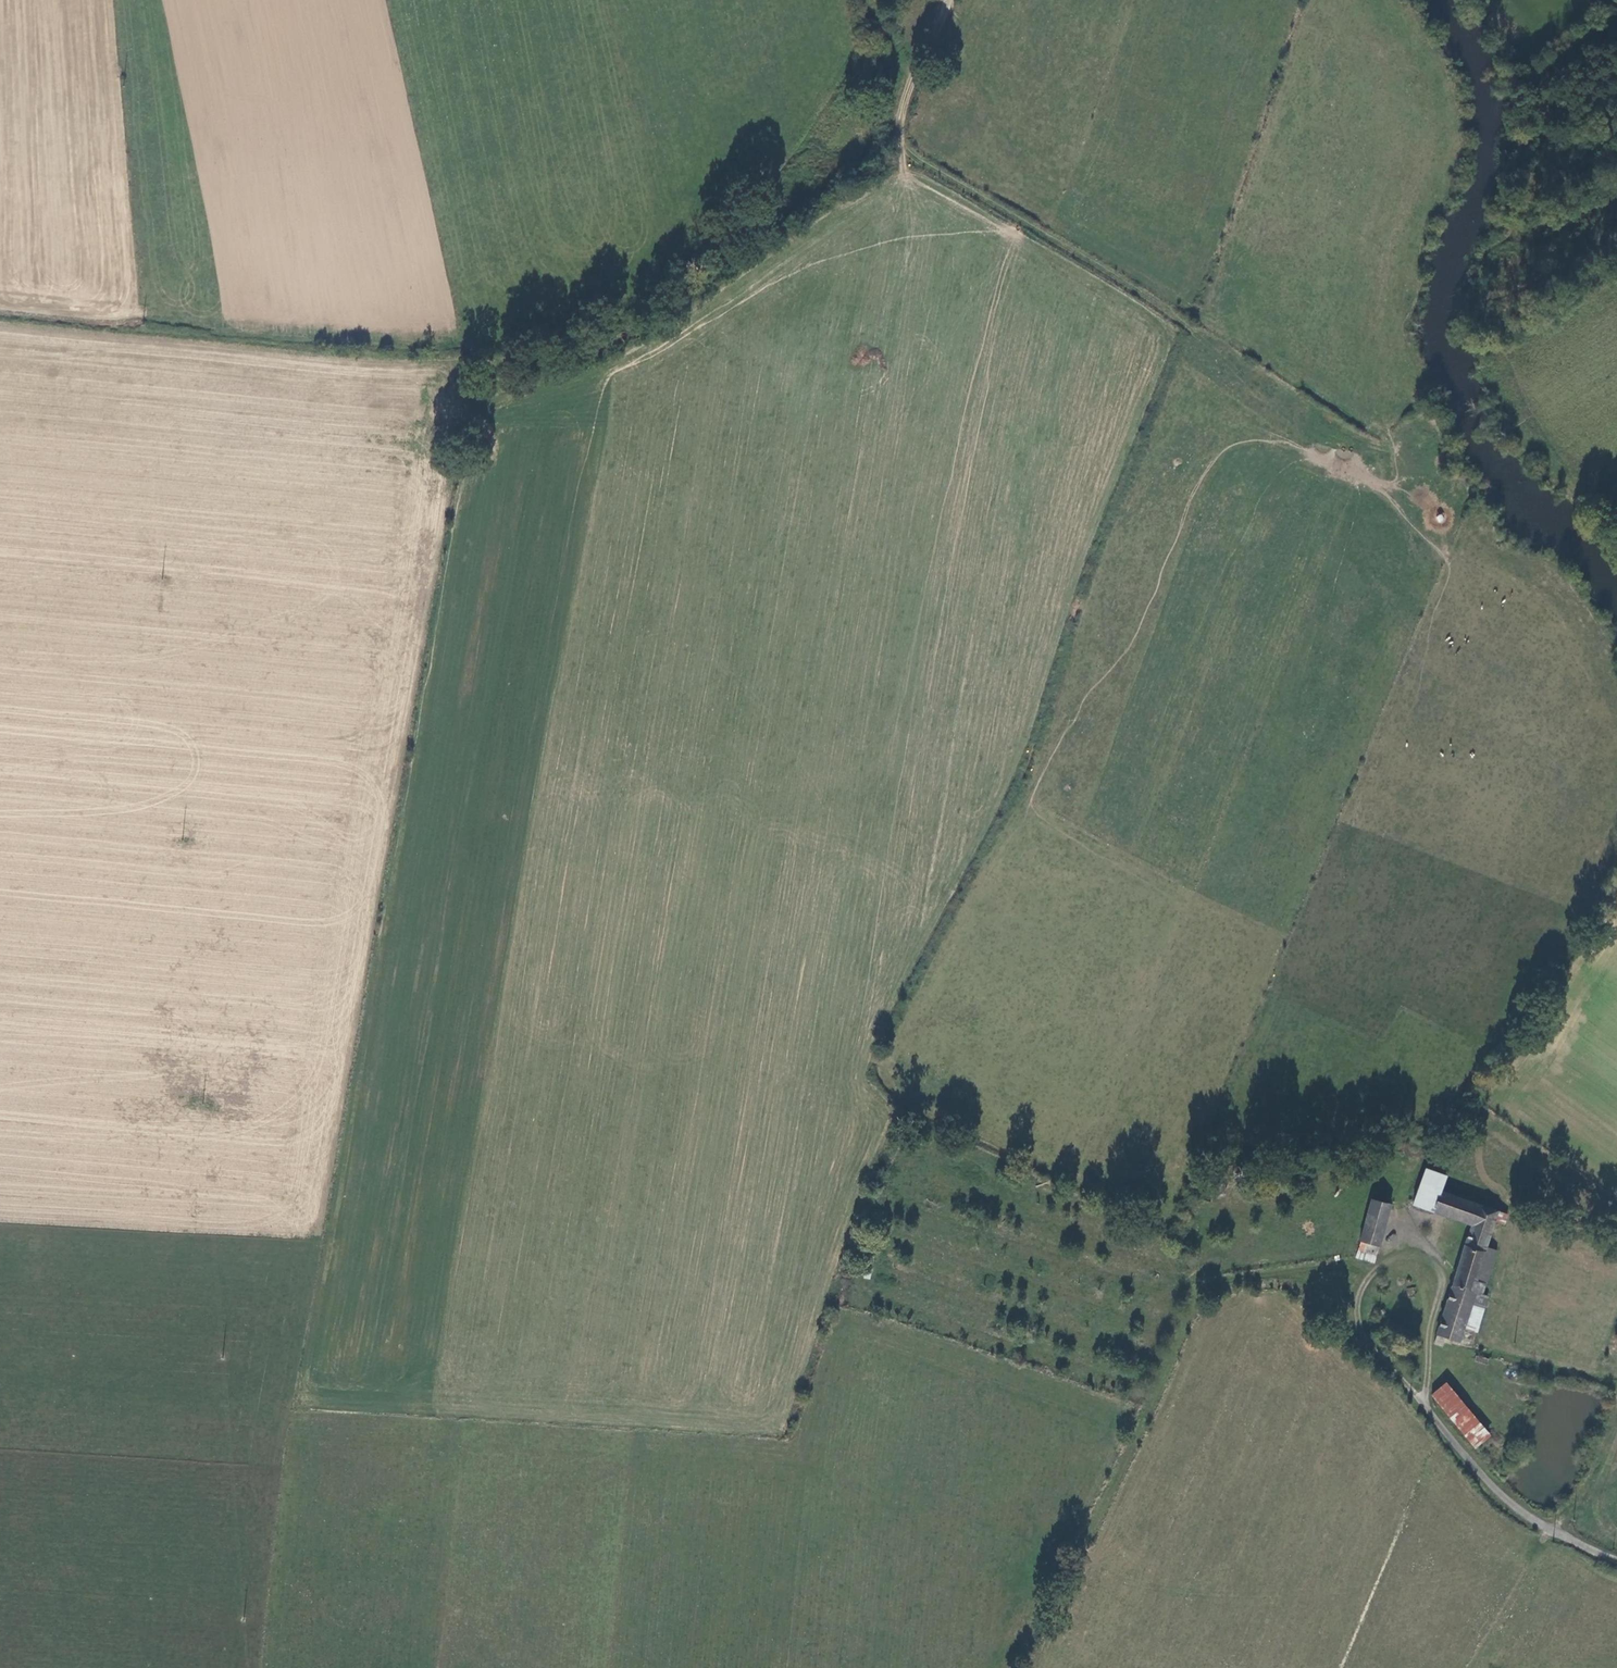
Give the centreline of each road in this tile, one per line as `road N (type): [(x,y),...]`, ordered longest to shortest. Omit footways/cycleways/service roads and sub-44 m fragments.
road 1 (track): [(1384,450),(1232,368),(1128,287),(919,162),(900,136),(902,114),(948,0)]
road 2 (residential): [(1616,1560),(1521,1512),(1423,1400)]

